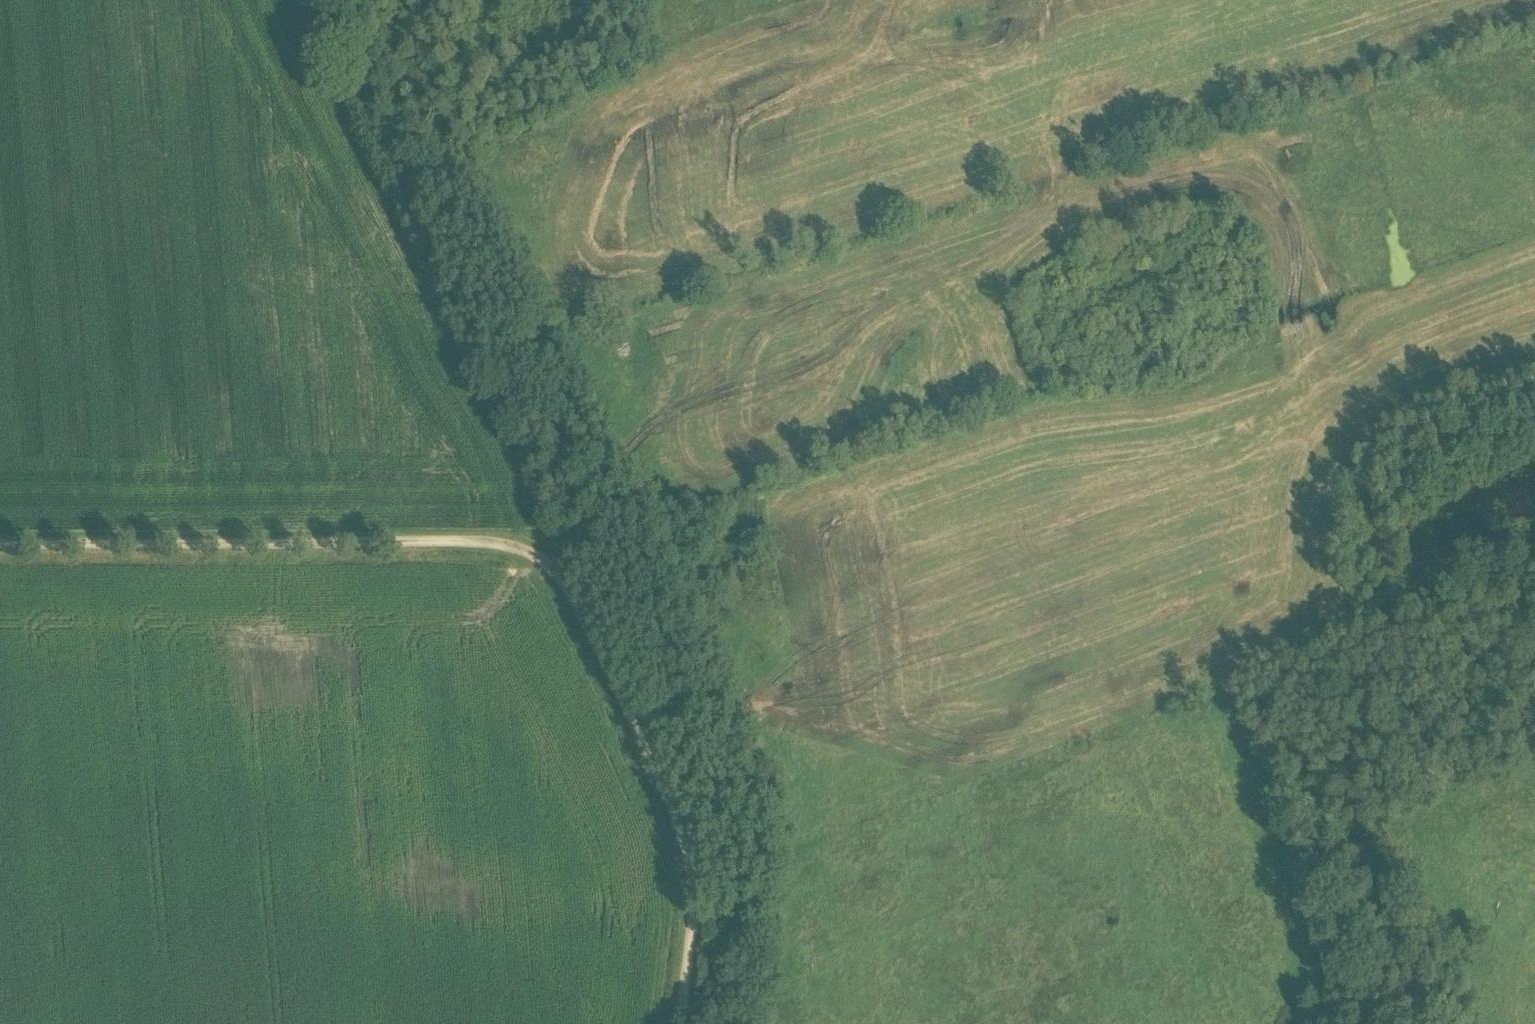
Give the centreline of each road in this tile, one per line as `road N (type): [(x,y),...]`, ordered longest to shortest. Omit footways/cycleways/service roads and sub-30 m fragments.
road 1 (track): [(690,1023),(698,902),(688,846),(625,703),(522,546),(489,539),(0,545)]

